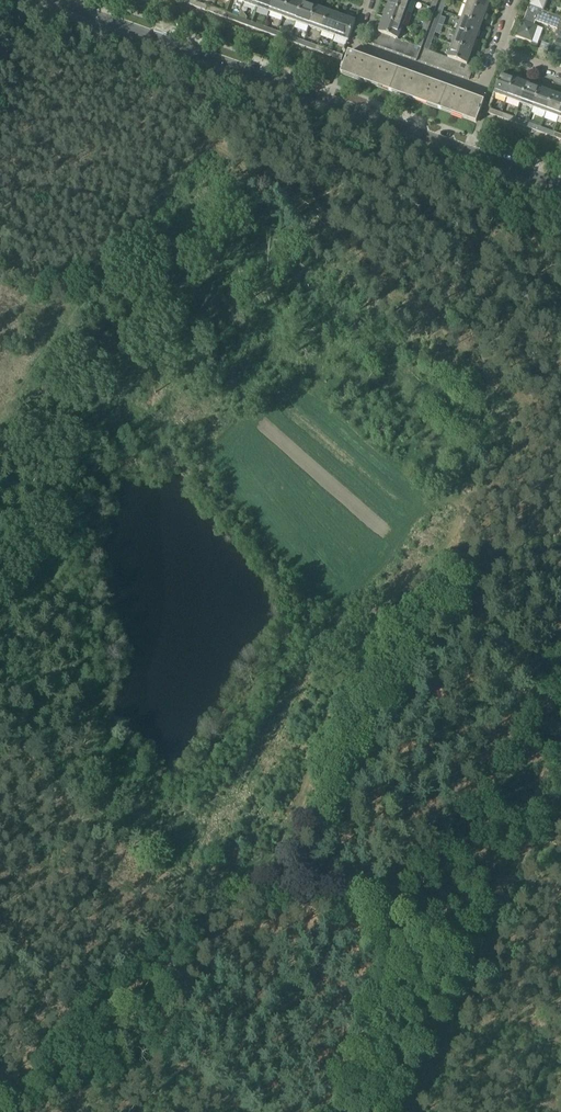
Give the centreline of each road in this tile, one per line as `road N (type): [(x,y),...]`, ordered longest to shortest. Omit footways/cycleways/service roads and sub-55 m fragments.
road 1 (residential): [(58,0),(560,184)]
road 2 (residential): [(498,54),(485,90),(355,43),(370,0)]

